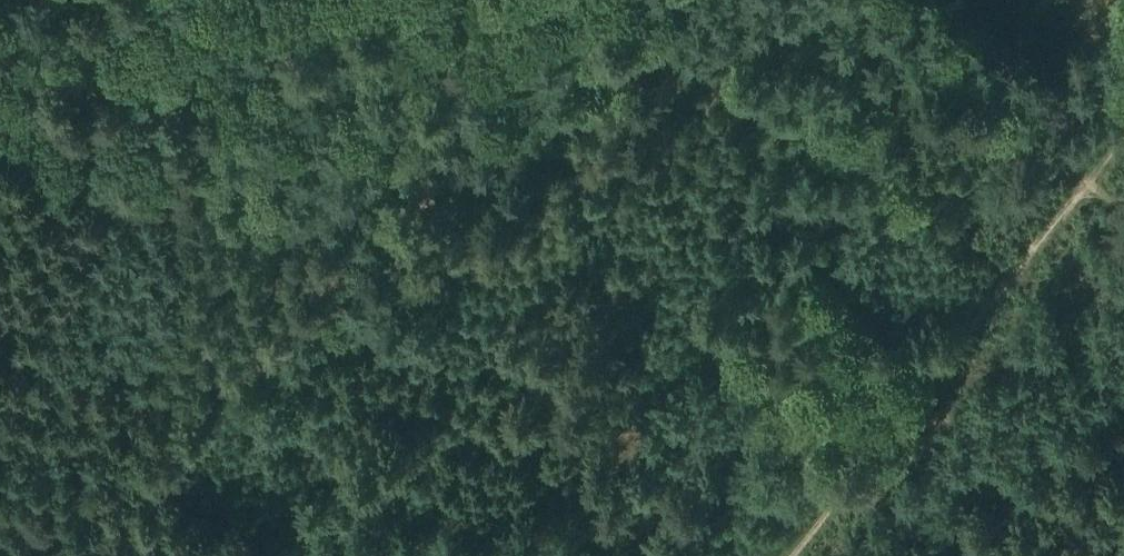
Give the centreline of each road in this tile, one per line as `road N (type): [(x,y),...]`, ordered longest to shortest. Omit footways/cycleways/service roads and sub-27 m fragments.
road 1 (track): [(622,0),(73,555)]
road 2 (track): [(789,555),(1123,135)]
road 3 (track): [(1123,220),(886,0)]
road 4 (track): [(0,101),(157,173)]

